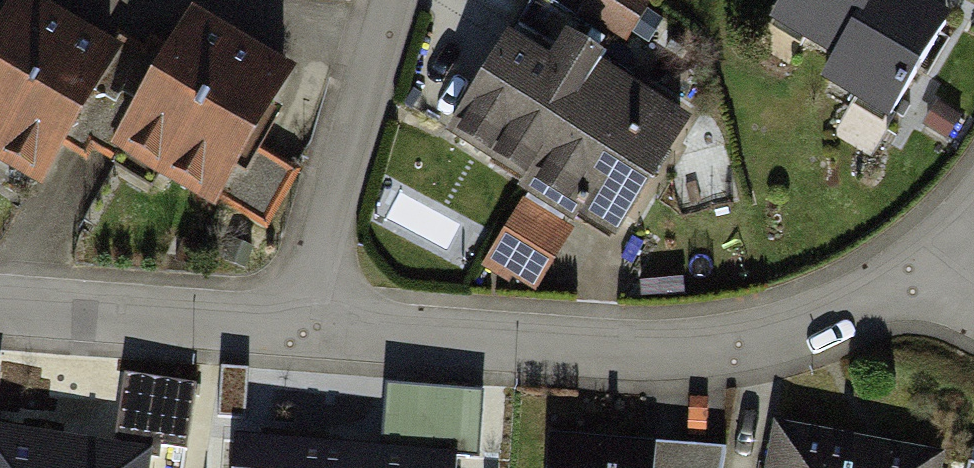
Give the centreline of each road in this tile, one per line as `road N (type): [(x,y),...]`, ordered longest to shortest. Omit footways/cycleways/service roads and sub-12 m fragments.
road 1 (residential): [(305,335),(705,350),(813,332),(930,274)]
road 2 (residential): [(402,0),(332,214),(305,335)]
road 3 (residential): [(0,306),(305,335)]
road 4 (track): [(212,326),(194,467)]

